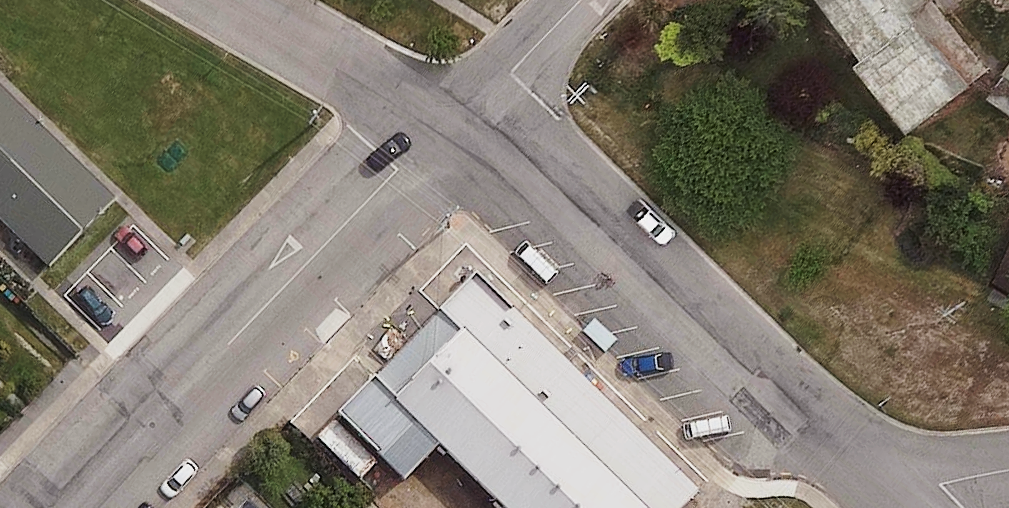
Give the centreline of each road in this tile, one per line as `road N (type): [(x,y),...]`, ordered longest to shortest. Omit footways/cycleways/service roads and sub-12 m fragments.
road 1 (residential): [(447,124),(540,168),(894,493)]
road 2 (residential): [(67,507),(447,124)]
road 3 (residential): [(233,0),(447,124)]

